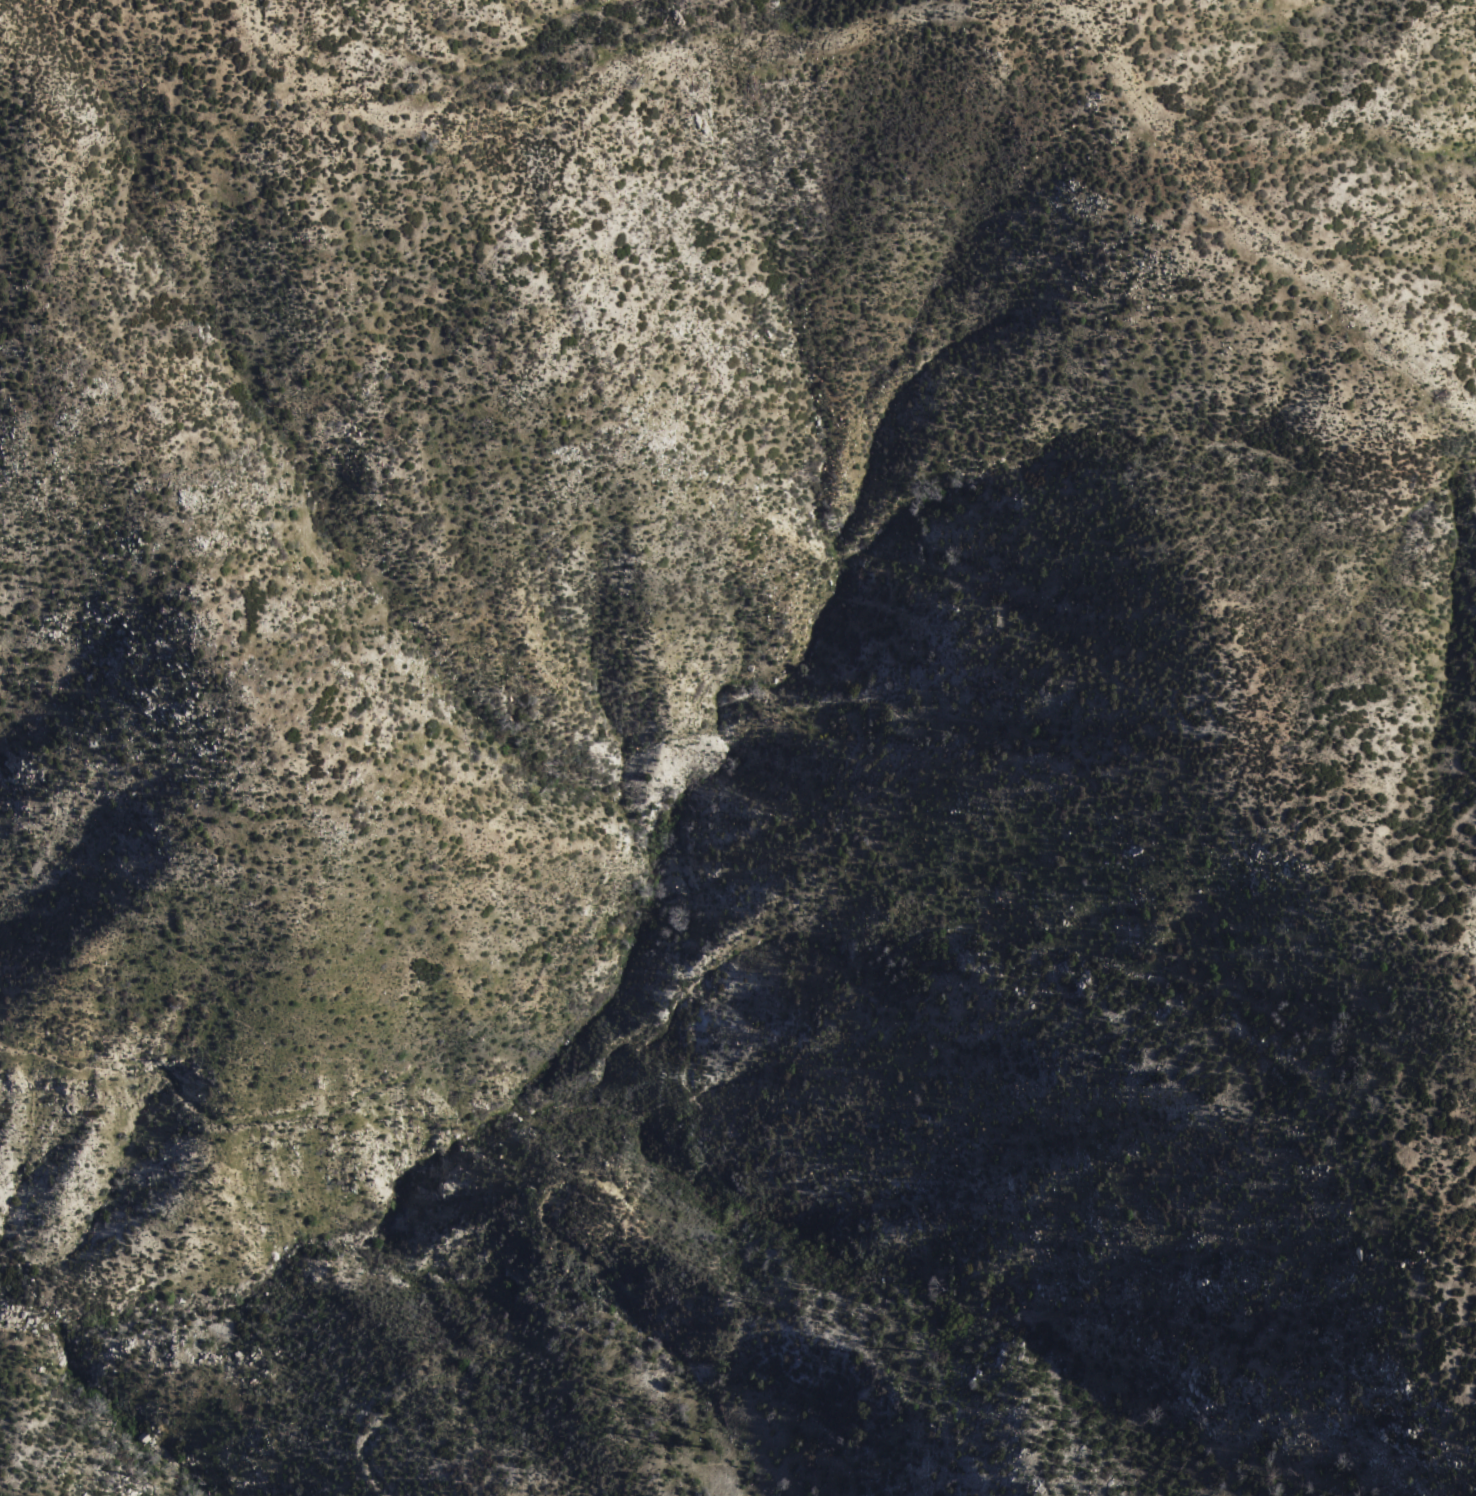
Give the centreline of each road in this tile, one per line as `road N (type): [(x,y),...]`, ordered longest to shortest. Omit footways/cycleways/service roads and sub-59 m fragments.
road 1 (track): [(1475,420),(1169,169),(1108,42),(1075,14),(1014,8),(796,55),(687,49),(560,113),(452,134),(290,70),(253,0)]

